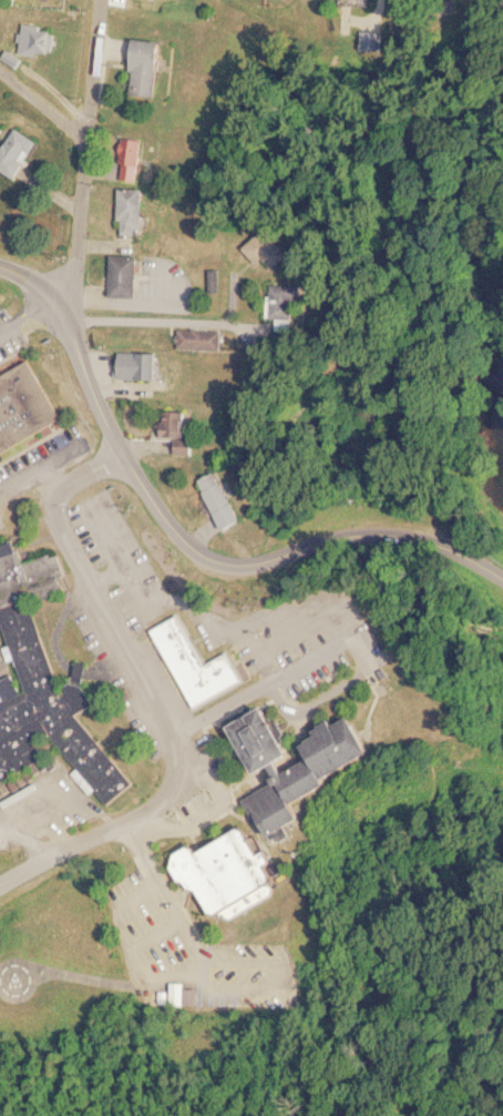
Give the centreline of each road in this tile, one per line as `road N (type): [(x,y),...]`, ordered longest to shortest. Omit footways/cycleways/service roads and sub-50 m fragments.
road 1 (residential): [(502,577),(449,541),(407,531),(366,534),(252,565),(201,554),(123,454),(54,297)]
road 2 (residential): [(0,884),(154,805),(178,783),(174,727),(57,516),(55,499),(72,477),(123,454)]
road 3 (residential): [(361,161),(278,210),(160,246),(54,297)]
road 4 (residential): [(54,297),(92,156),(113,0)]
road 5 (residential): [(92,156),(0,70)]

